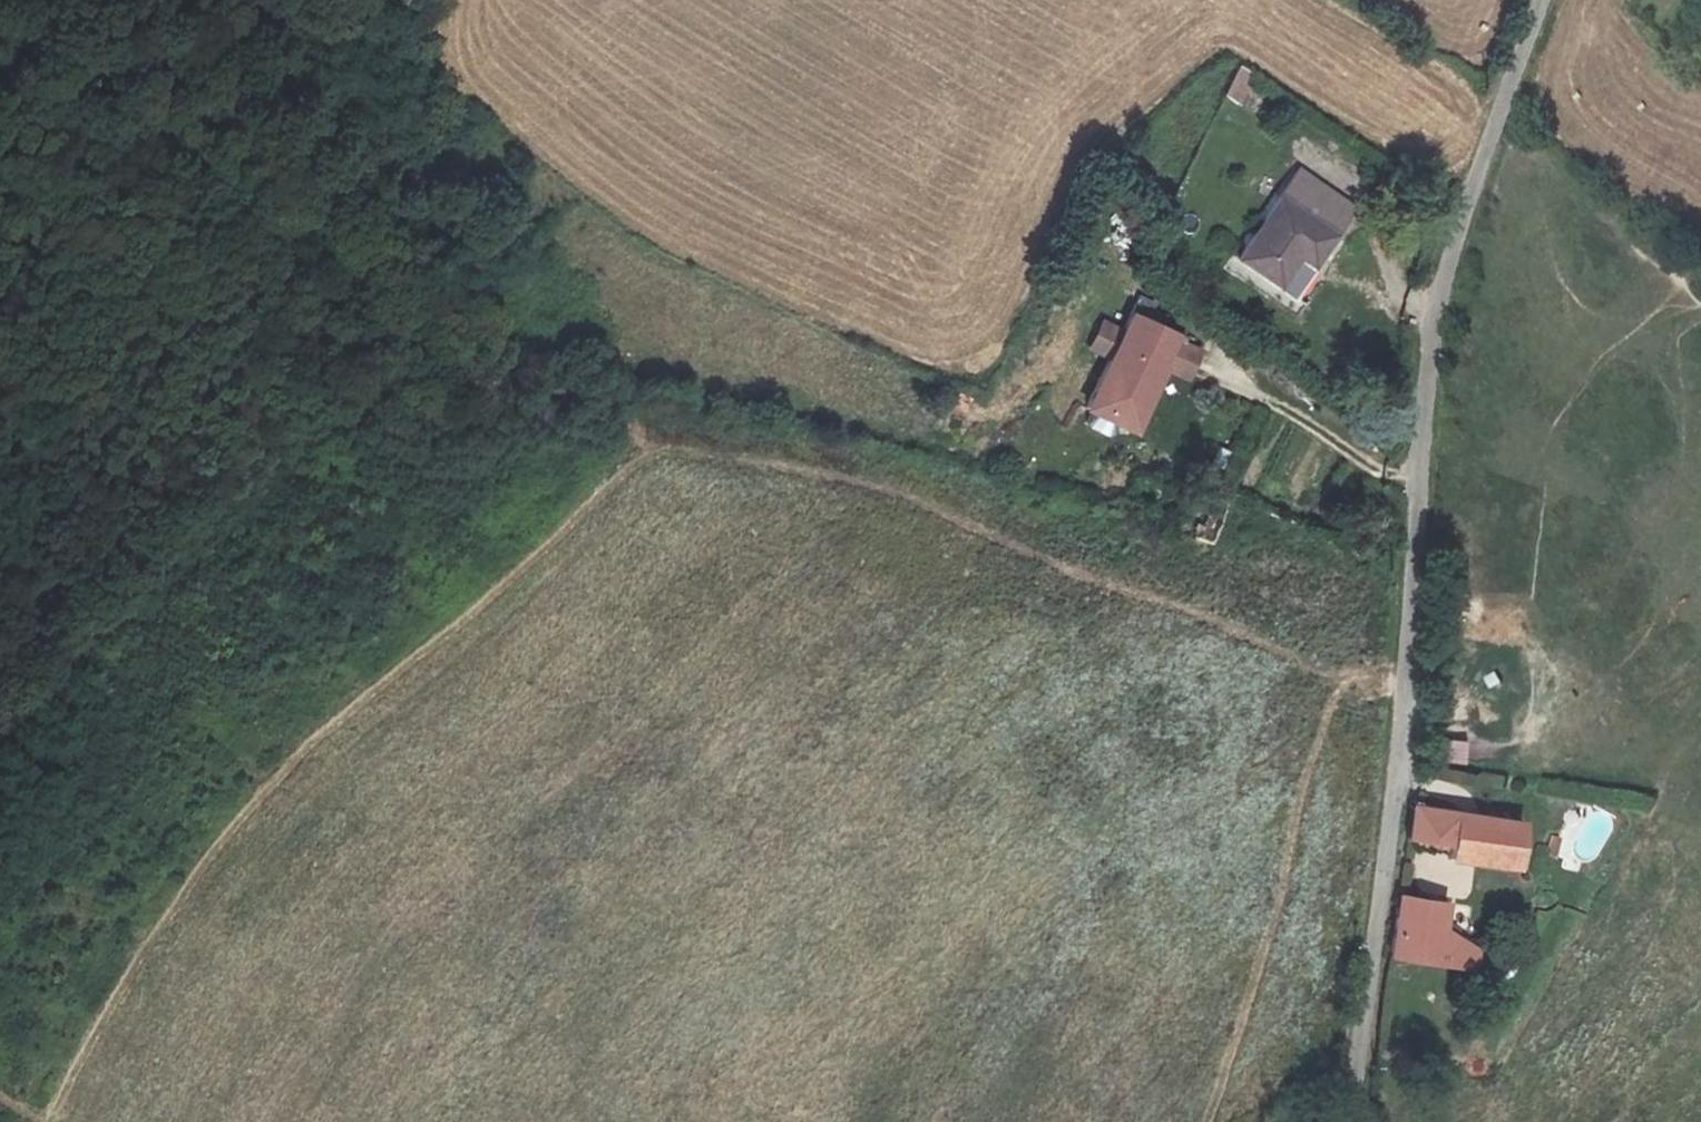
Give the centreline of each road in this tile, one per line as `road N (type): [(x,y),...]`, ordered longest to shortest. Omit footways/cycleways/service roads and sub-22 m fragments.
road 1 (unclassified): [(1541,0),(1432,337),(1399,771),(1348,1121)]

